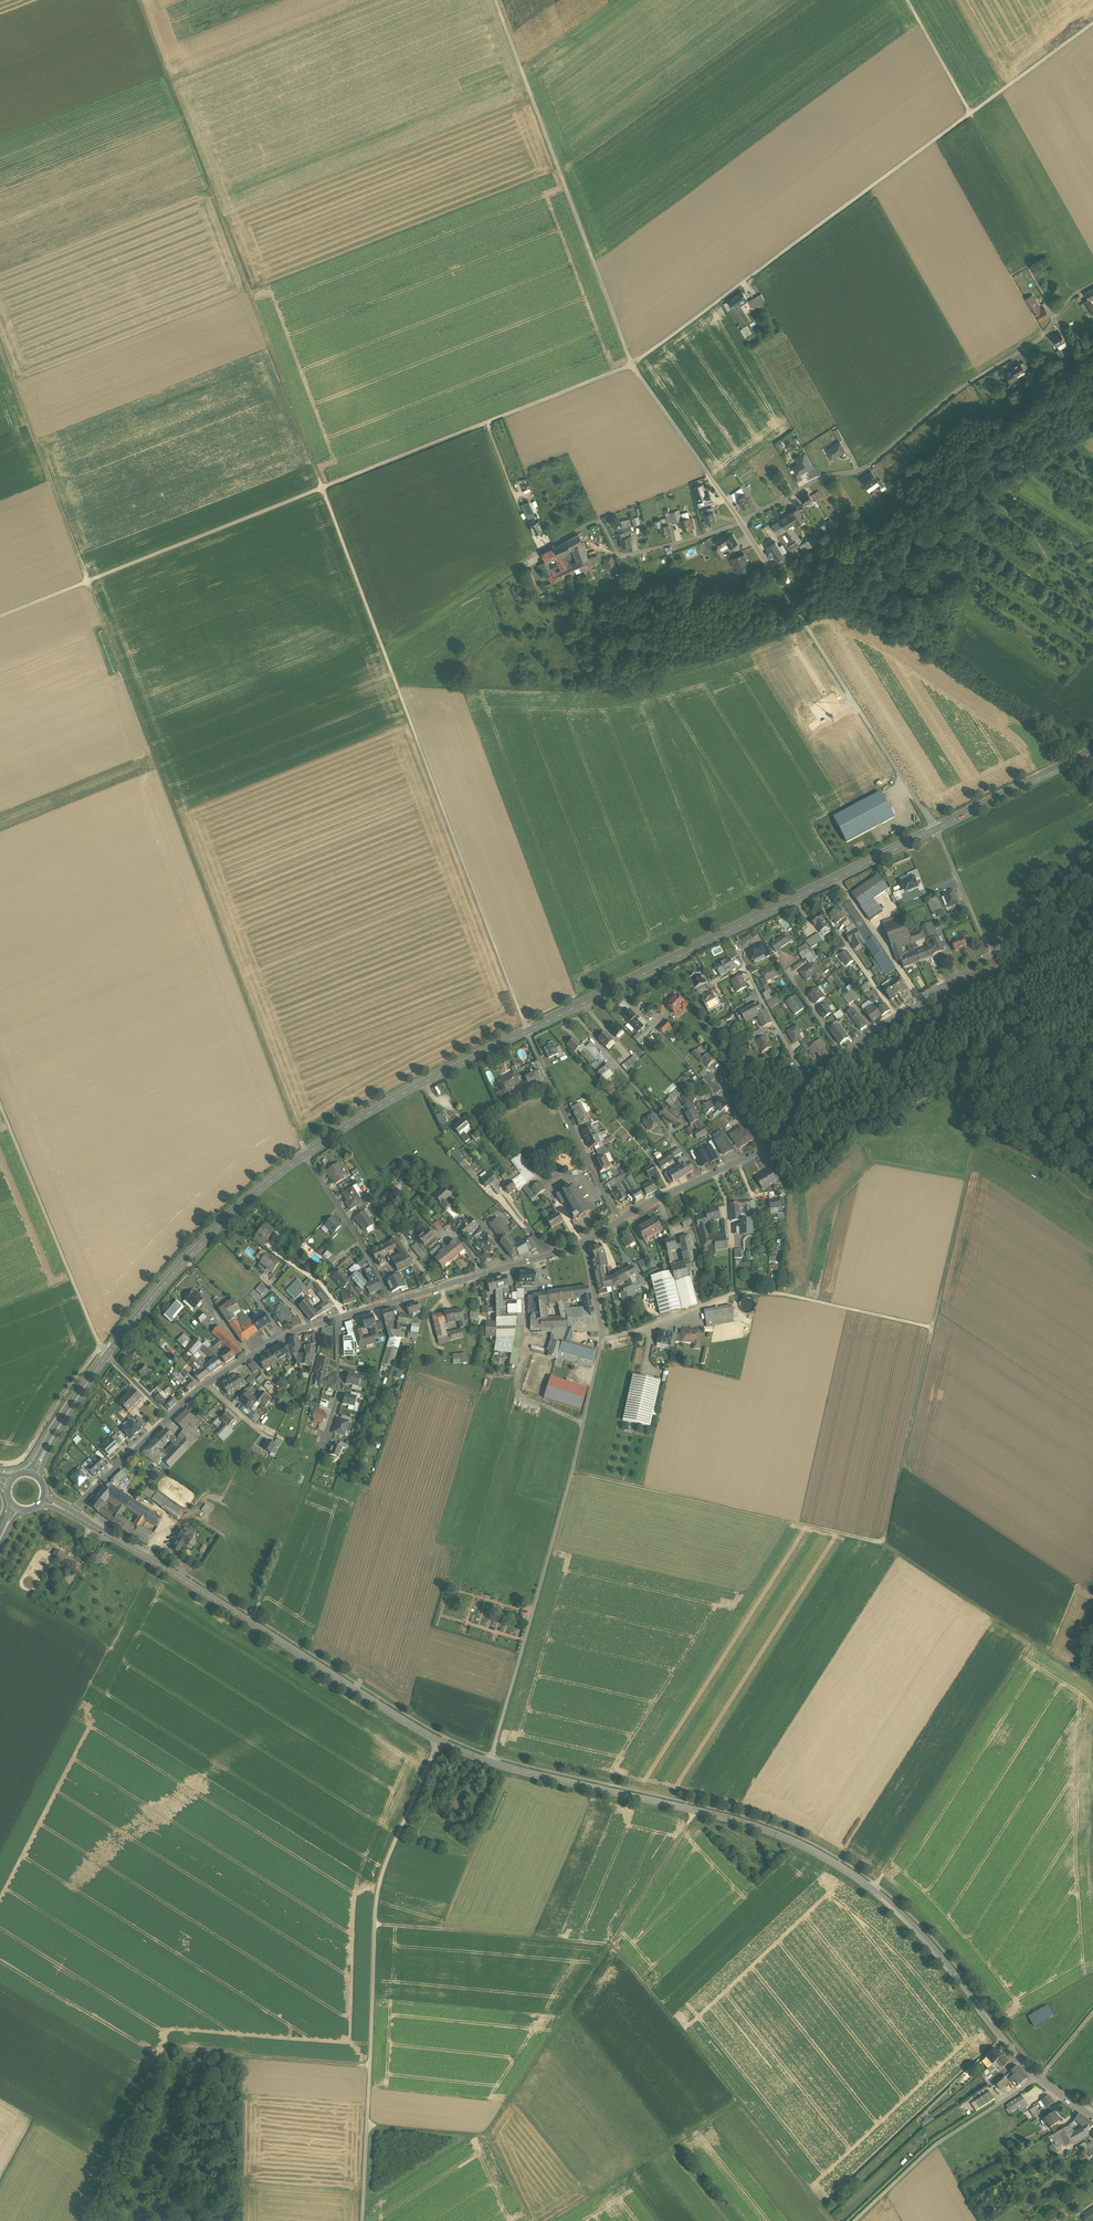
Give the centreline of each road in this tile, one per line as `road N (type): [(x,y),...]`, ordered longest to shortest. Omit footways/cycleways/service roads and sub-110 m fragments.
road 1 (tertiary): [(72,1514),(443,1743),(514,1770),(738,1822),(831,1861),(918,1930),(1033,2072),(1086,2111)]
road 2 (track): [(138,0),(528,1031)]
road 3 (track): [(0,348),(305,1155)]
road 4 (track): [(632,364),(0,616)]
road 5 (track): [(888,1546),(971,1172),(963,1087),(1007,1037),(1014,1014),(1010,984),(991,955)]
road 6 (track): [(491,2134),(612,1942),(833,2220)]
road 7 (track): [(573,1472),(888,1546),(1092,1680)]
road 8 (track): [(363,2220),(379,1883),(432,1755),(447,1738)]
road 9 (residential): [(1092,284),(1074,295),(1046,333),(965,385),(874,463),(813,481),(740,522)]
road 10 (track): [(1092,23),(753,274)]
road 11 (secondary): [(936,830),(572,1010)]
road 12 (track): [(696,1811),(612,1942),(375,1924)]
road 13 (track): [(79,2220),(164,2057),(370,2067)]
road 14 (track): [(632,364),(495,0)]
road 15 (track): [(1074,295),(909,0)]
road 16 (track): [(805,624),(846,616),(883,629),(1036,731),(1066,766)]
road 17 (track): [(573,1472),(492,1756)]
road 18 (track): [(872,1888),(1032,1641)]
road 19 (secondary): [(305,1155),(203,1243),(107,1355)]
road 20 (unclassified): [(936,830),(790,600)]
road 21 (track): [(107,1355),(0,1105)]
road 22 (secondary): [(528,1031),(305,1155)]
road 23 (residential): [(740,522),(624,555),(596,521),(531,556)]
road 24 (track): [(554,2220),(741,2103)]
road 25 (track): [(367,2125),(491,2134),(532,2220)]
road 26 (residential): [(572,1010),(703,1178)]
road 27 (residential): [(392,1302),(291,1333),(208,1383)]
road 28 (track): [(324,1444),(254,1625)]
road 29 (residential): [(603,1341),(735,1293),(784,1294)]
road 30 (track): [(389,659),(501,585),(531,556)]
road 31 (secondary): [(1092,753),(936,830)]
road 32 (residential): [(305,1155),(392,1302)]
road 33 (residential): [(553,1254),(392,1302)]
road 34 (track): [(0,1464),(26,1457),(101,1346)]
road 35 (residential): [(738,949),(810,1088)]
road 36 (track): [(784,1294),(936,1330)]
road 37 (residential): [(551,1082),(622,1220)]
road 38 (residential): [(1092,839),(991,955)]
road 39 (track): [(808,629),(667,680)]
road 40 (track): [(500,1794),(443,1929)]
road 41 (residential): [(810,1088),(779,1139),(703,1178)]
road 42 (secondary): [(107,1355),(33,1475)]
road 43 (track): [(487,423),(540,551)]
road 44 (residential): [(169,1417),(72,1514)]
road 45 (residential): [(991,955),(936,830)]
road 46 (track): [(584,1423),(517,1390),(534,1334)]

